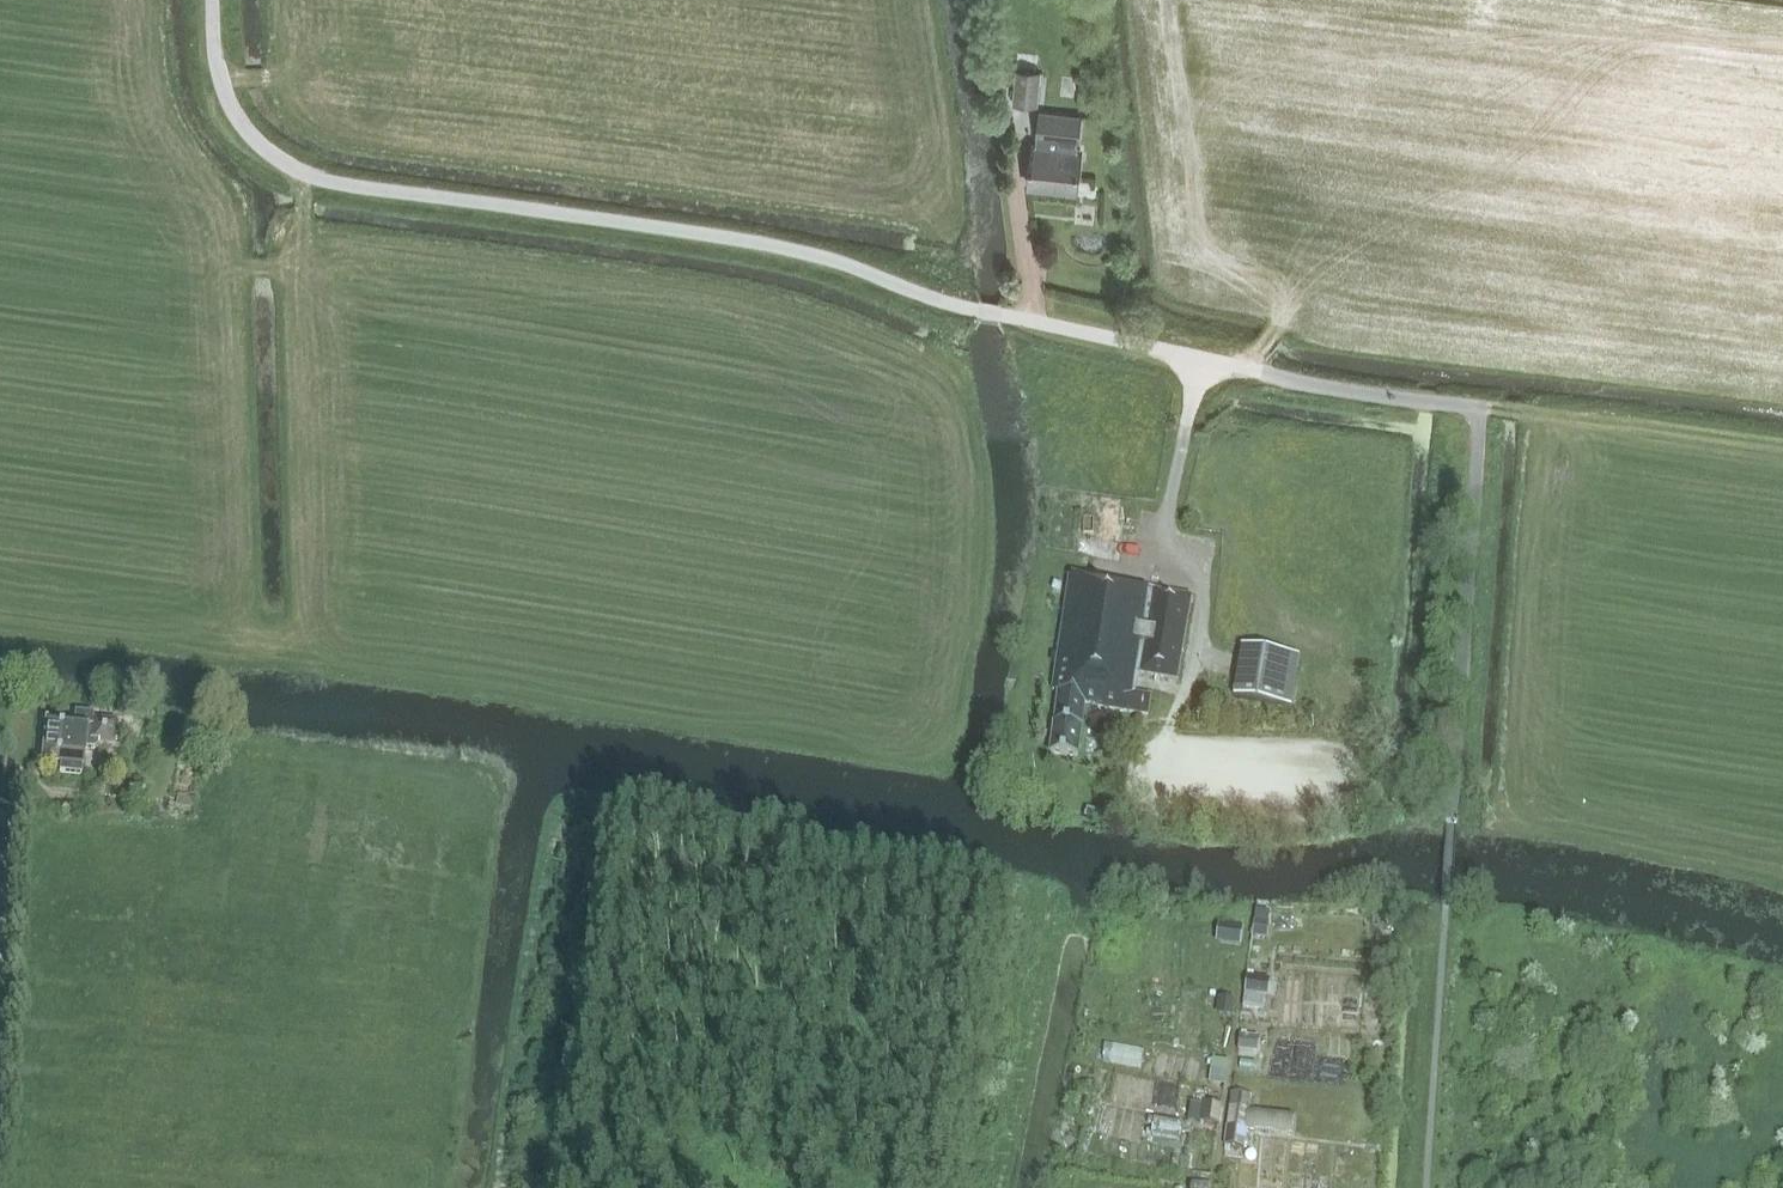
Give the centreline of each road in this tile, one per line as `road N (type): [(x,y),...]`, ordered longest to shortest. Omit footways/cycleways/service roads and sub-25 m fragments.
road 1 (unclassified): [(1260,372),(956,306),(836,261),(759,243),(299,173),(240,123),(218,72),(212,0)]

